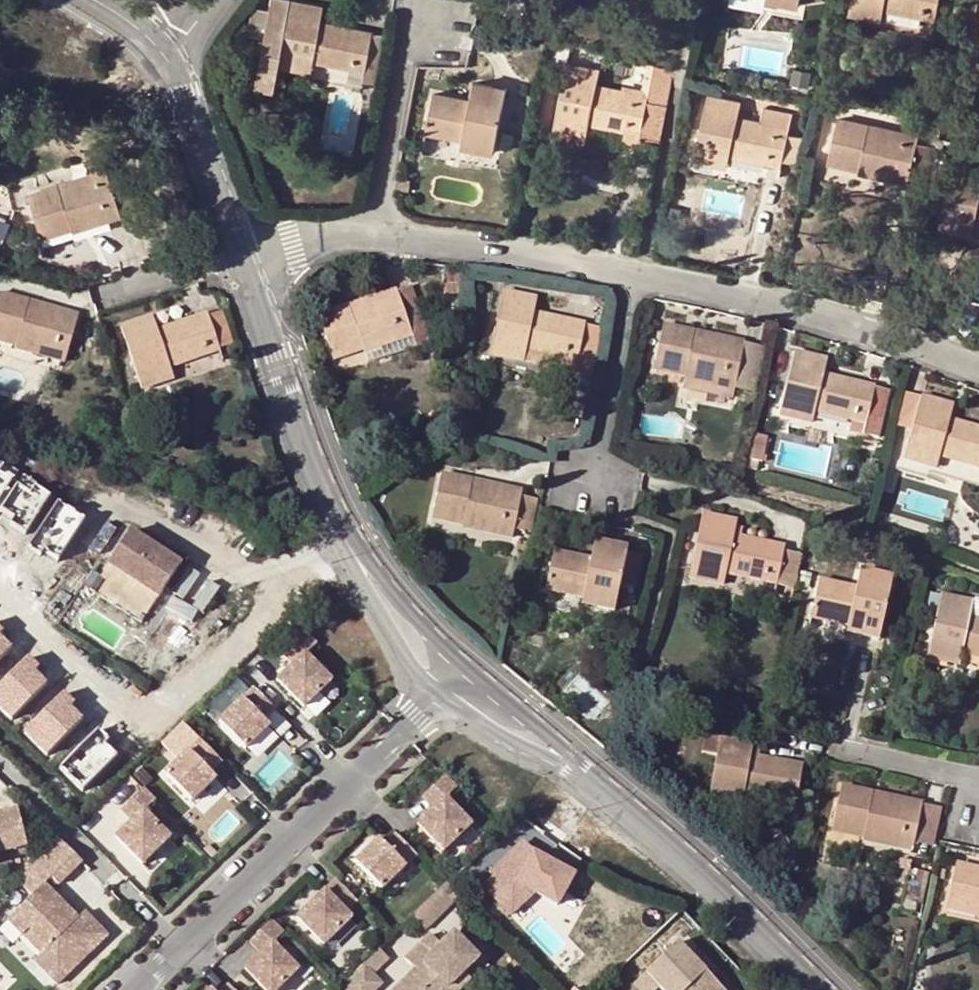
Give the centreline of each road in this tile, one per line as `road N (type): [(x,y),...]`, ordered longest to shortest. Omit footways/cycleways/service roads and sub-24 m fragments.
road 1 (residential): [(0,594),(80,675),(127,711),(155,716),(252,634),(287,573),(357,540)]
road 2 (residential): [(810,989),(738,917),(462,677)]
road 3 (residential): [(462,677),(136,989)]
road 4 (residential): [(628,282),(978,386)]
road 5 (residential): [(357,540),(249,259)]
road 6 (residential): [(379,236),(528,256),(628,282)]
road 7 (residential): [(249,259),(163,44)]
road 8 (residential): [(379,236),(414,21)]
road 9 (residential): [(628,282),(591,470)]
road 10 (residential): [(462,677),(399,622),(357,540)]
road 11 (residential): [(106,297),(249,259)]
road 12 (residential): [(249,259),(379,236)]
road 13 (residential): [(978,781),(850,750)]

